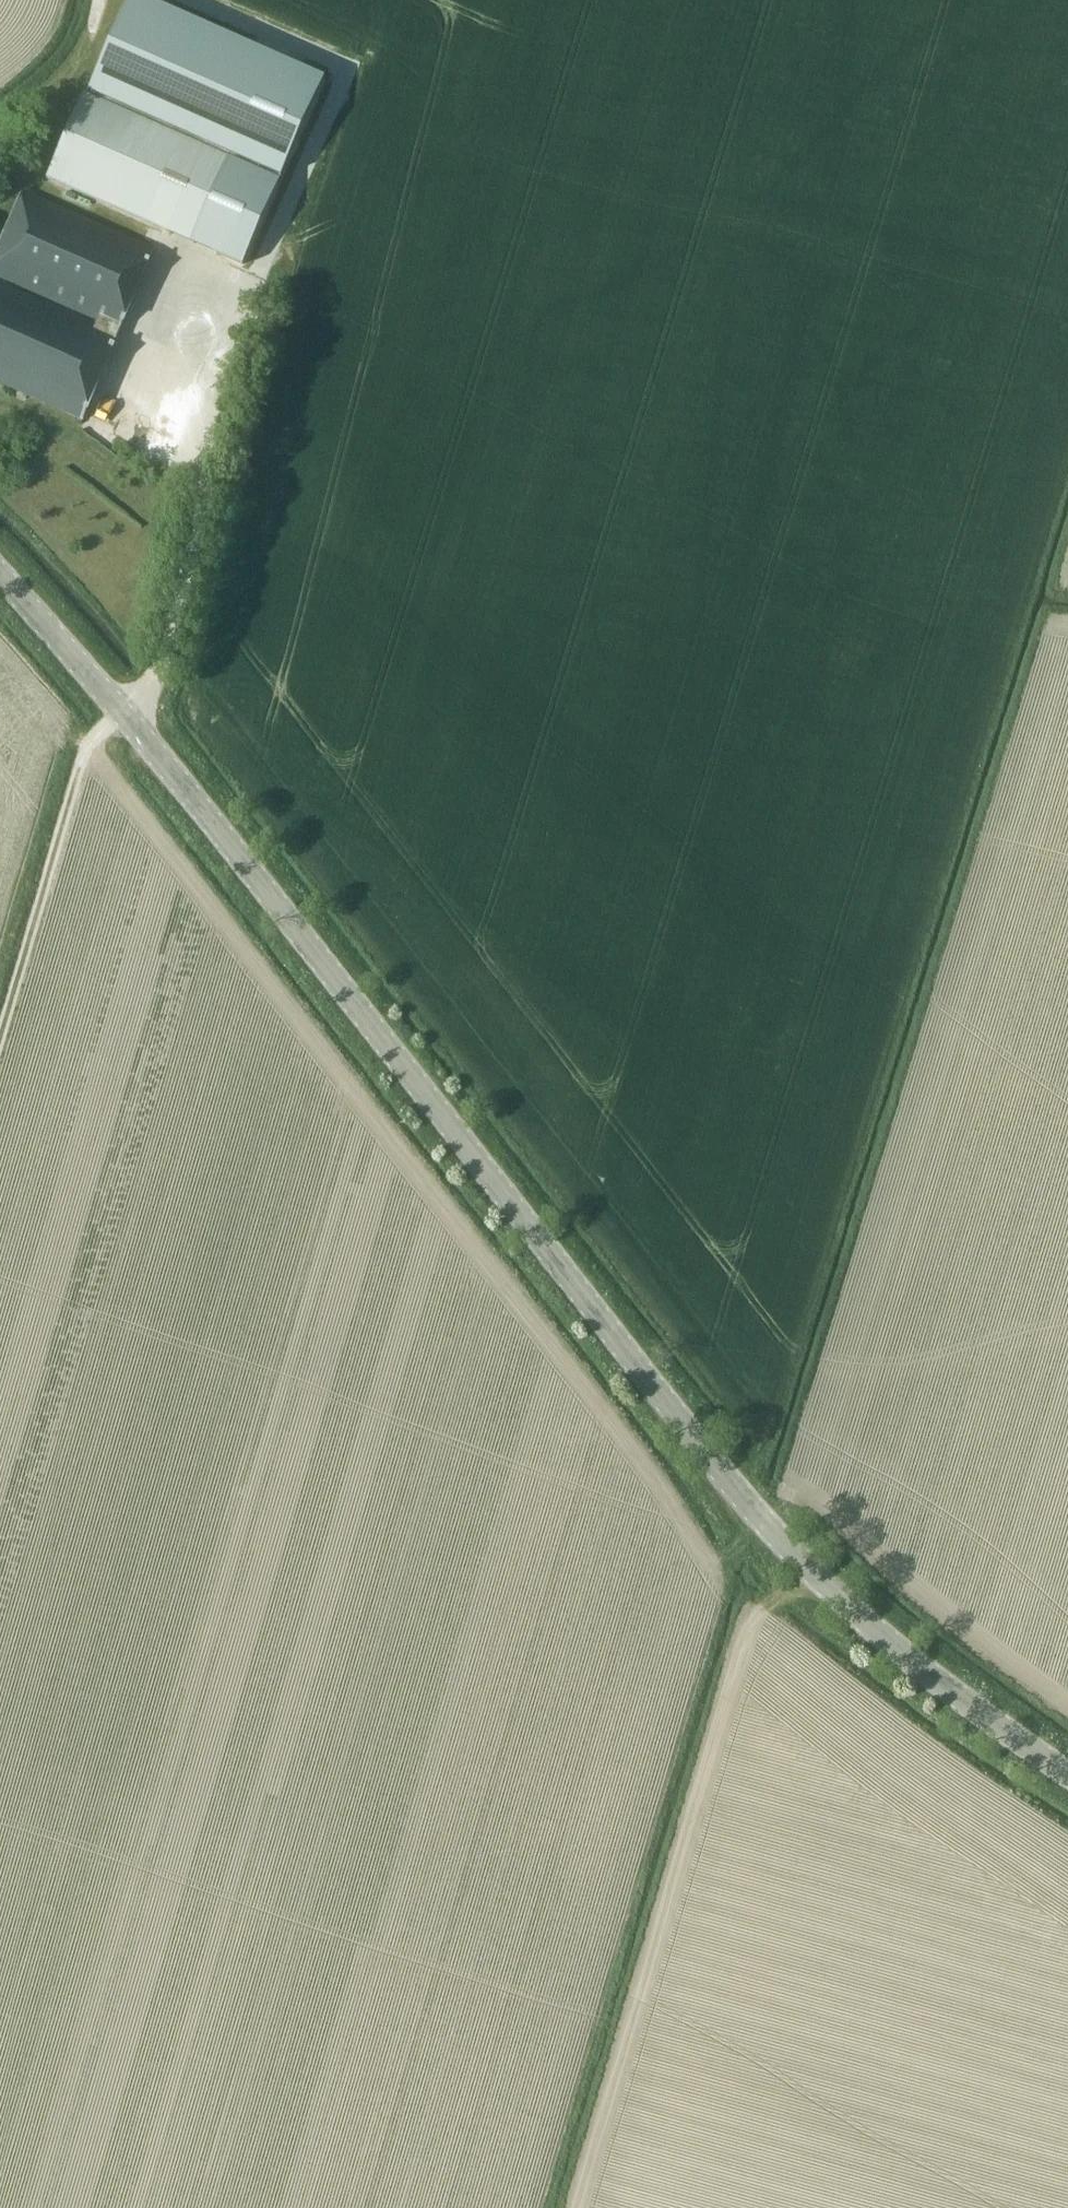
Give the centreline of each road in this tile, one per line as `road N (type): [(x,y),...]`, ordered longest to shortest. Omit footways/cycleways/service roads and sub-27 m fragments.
road 1 (tertiary): [(1067,1770),(869,1631),(758,1515),(130,719),(0,572)]

